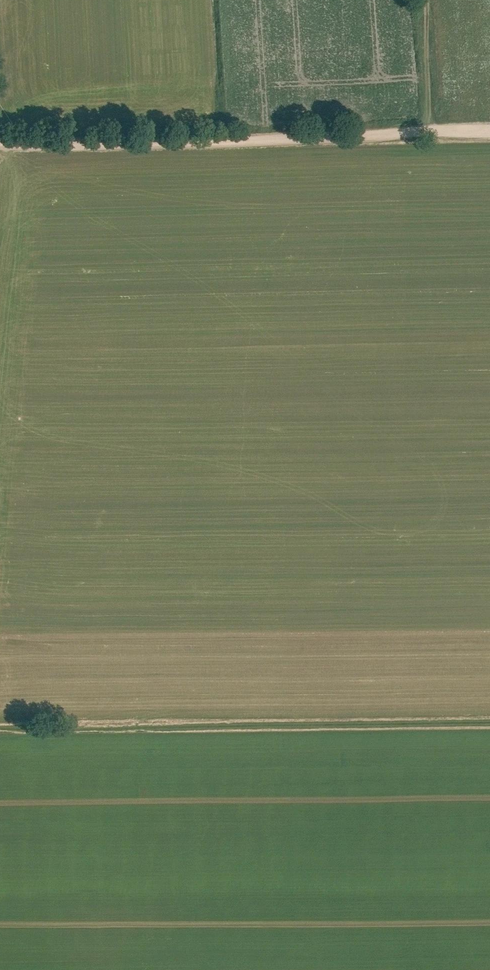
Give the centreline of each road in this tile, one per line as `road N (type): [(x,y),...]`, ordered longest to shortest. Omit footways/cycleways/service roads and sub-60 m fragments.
road 1 (track): [(0,729),(489,721)]
road 2 (track): [(0,144),(430,131)]

